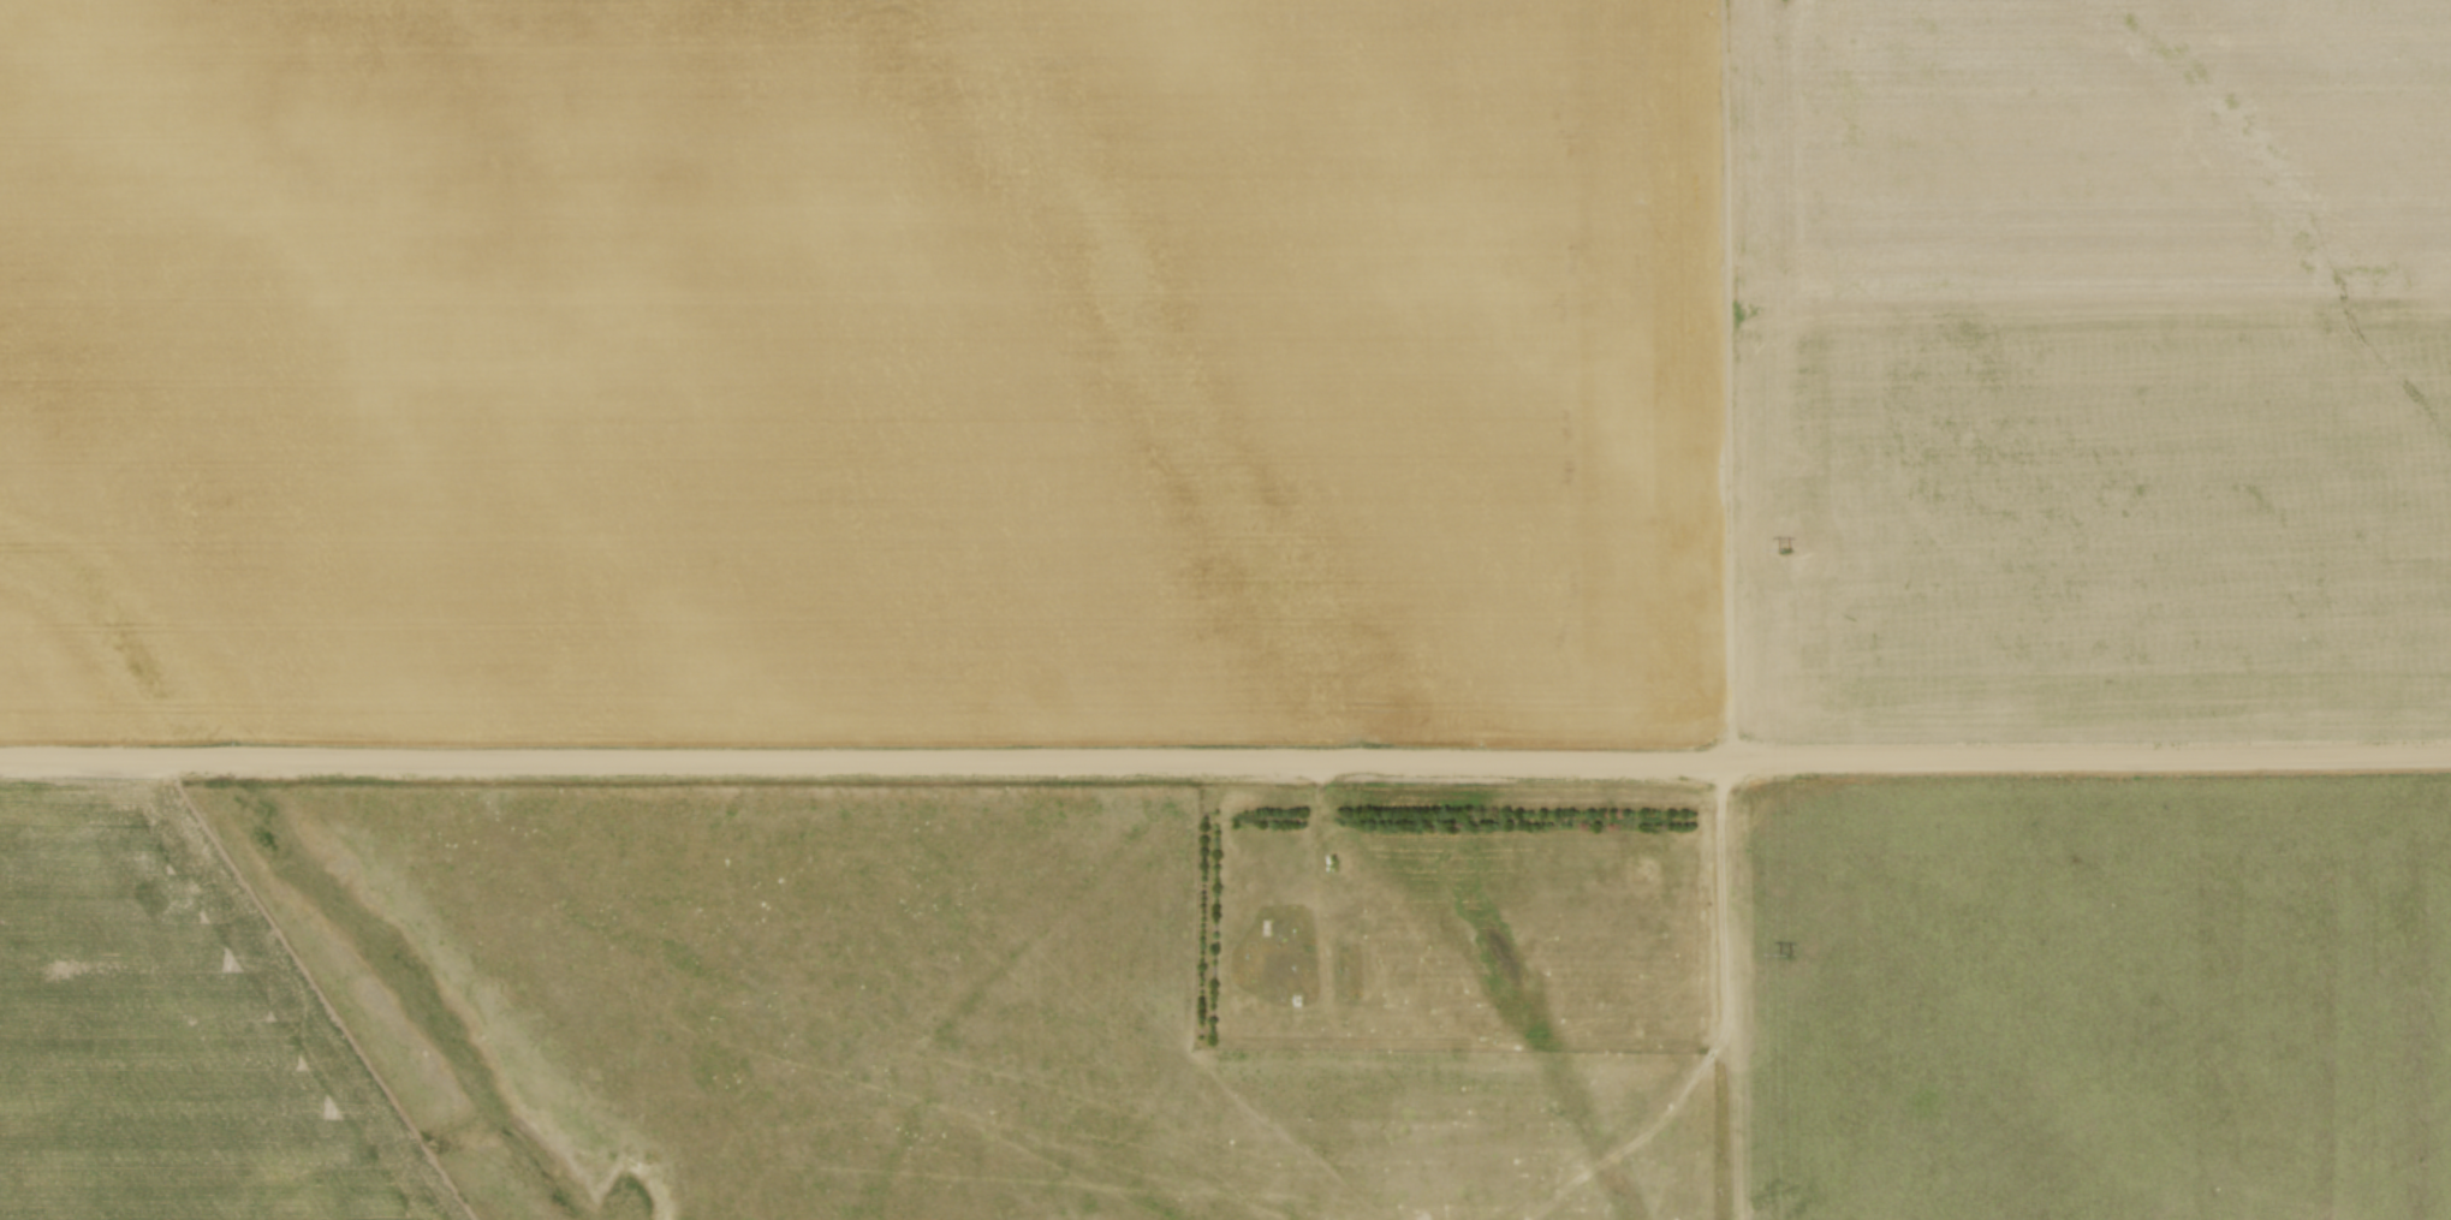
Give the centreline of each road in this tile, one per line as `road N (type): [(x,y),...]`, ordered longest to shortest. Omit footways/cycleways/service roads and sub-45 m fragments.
road 1 (tertiary): [(0,759),(2450,756)]

